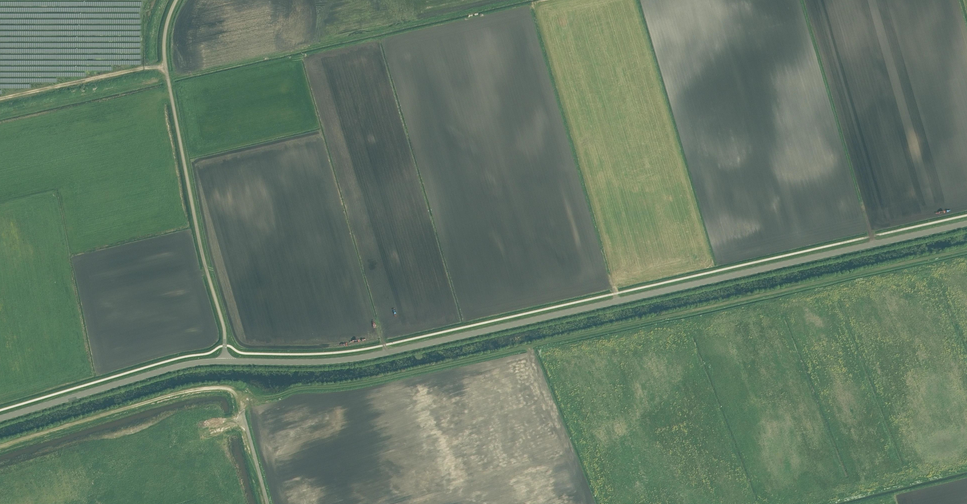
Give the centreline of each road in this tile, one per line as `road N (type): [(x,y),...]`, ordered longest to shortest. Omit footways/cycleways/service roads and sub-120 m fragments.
road 1 (tertiary): [(966,223),(370,356),(225,361)]
road 2 (track): [(245,393),(271,397),(371,381),(966,249)]
road 3 (unclassified): [(225,361),(164,56),(176,0)]
road 4 (track): [(245,393),(195,389),(0,445)]
road 5 (tertiary): [(225,361),(181,365),(0,418)]

